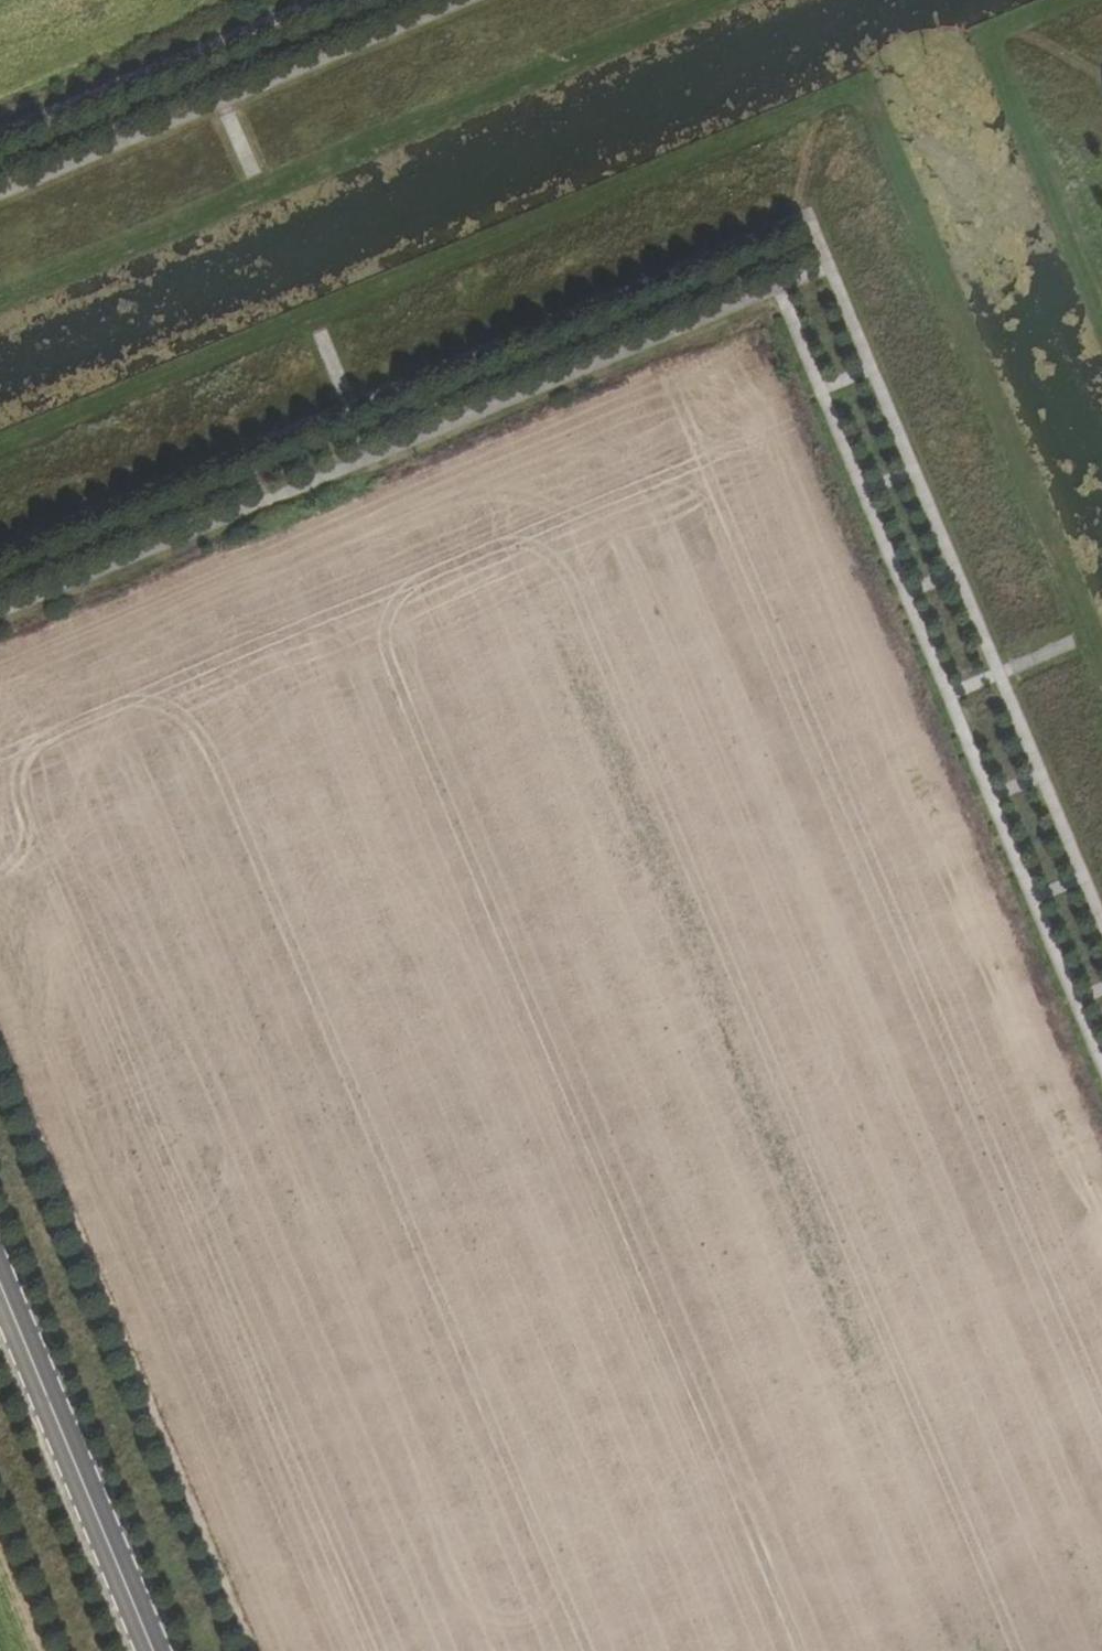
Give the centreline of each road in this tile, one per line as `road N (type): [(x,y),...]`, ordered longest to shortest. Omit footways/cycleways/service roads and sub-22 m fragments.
road 1 (unclassified): [(0,1284),(153,1650)]

